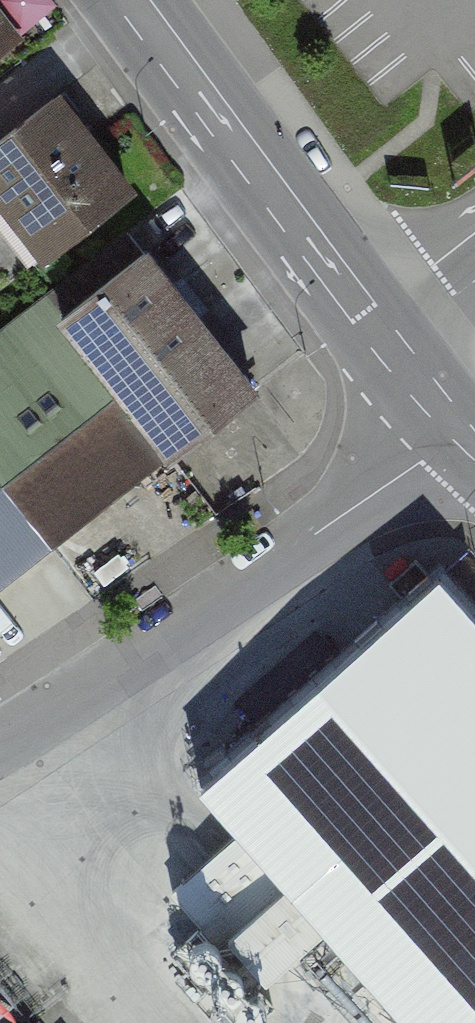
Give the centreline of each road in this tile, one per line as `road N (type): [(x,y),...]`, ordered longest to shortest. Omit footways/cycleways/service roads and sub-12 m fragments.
road 1 (residential): [(0,740),(66,701),(459,413)]
road 2 (residential): [(140,0),(382,325),(459,413)]

